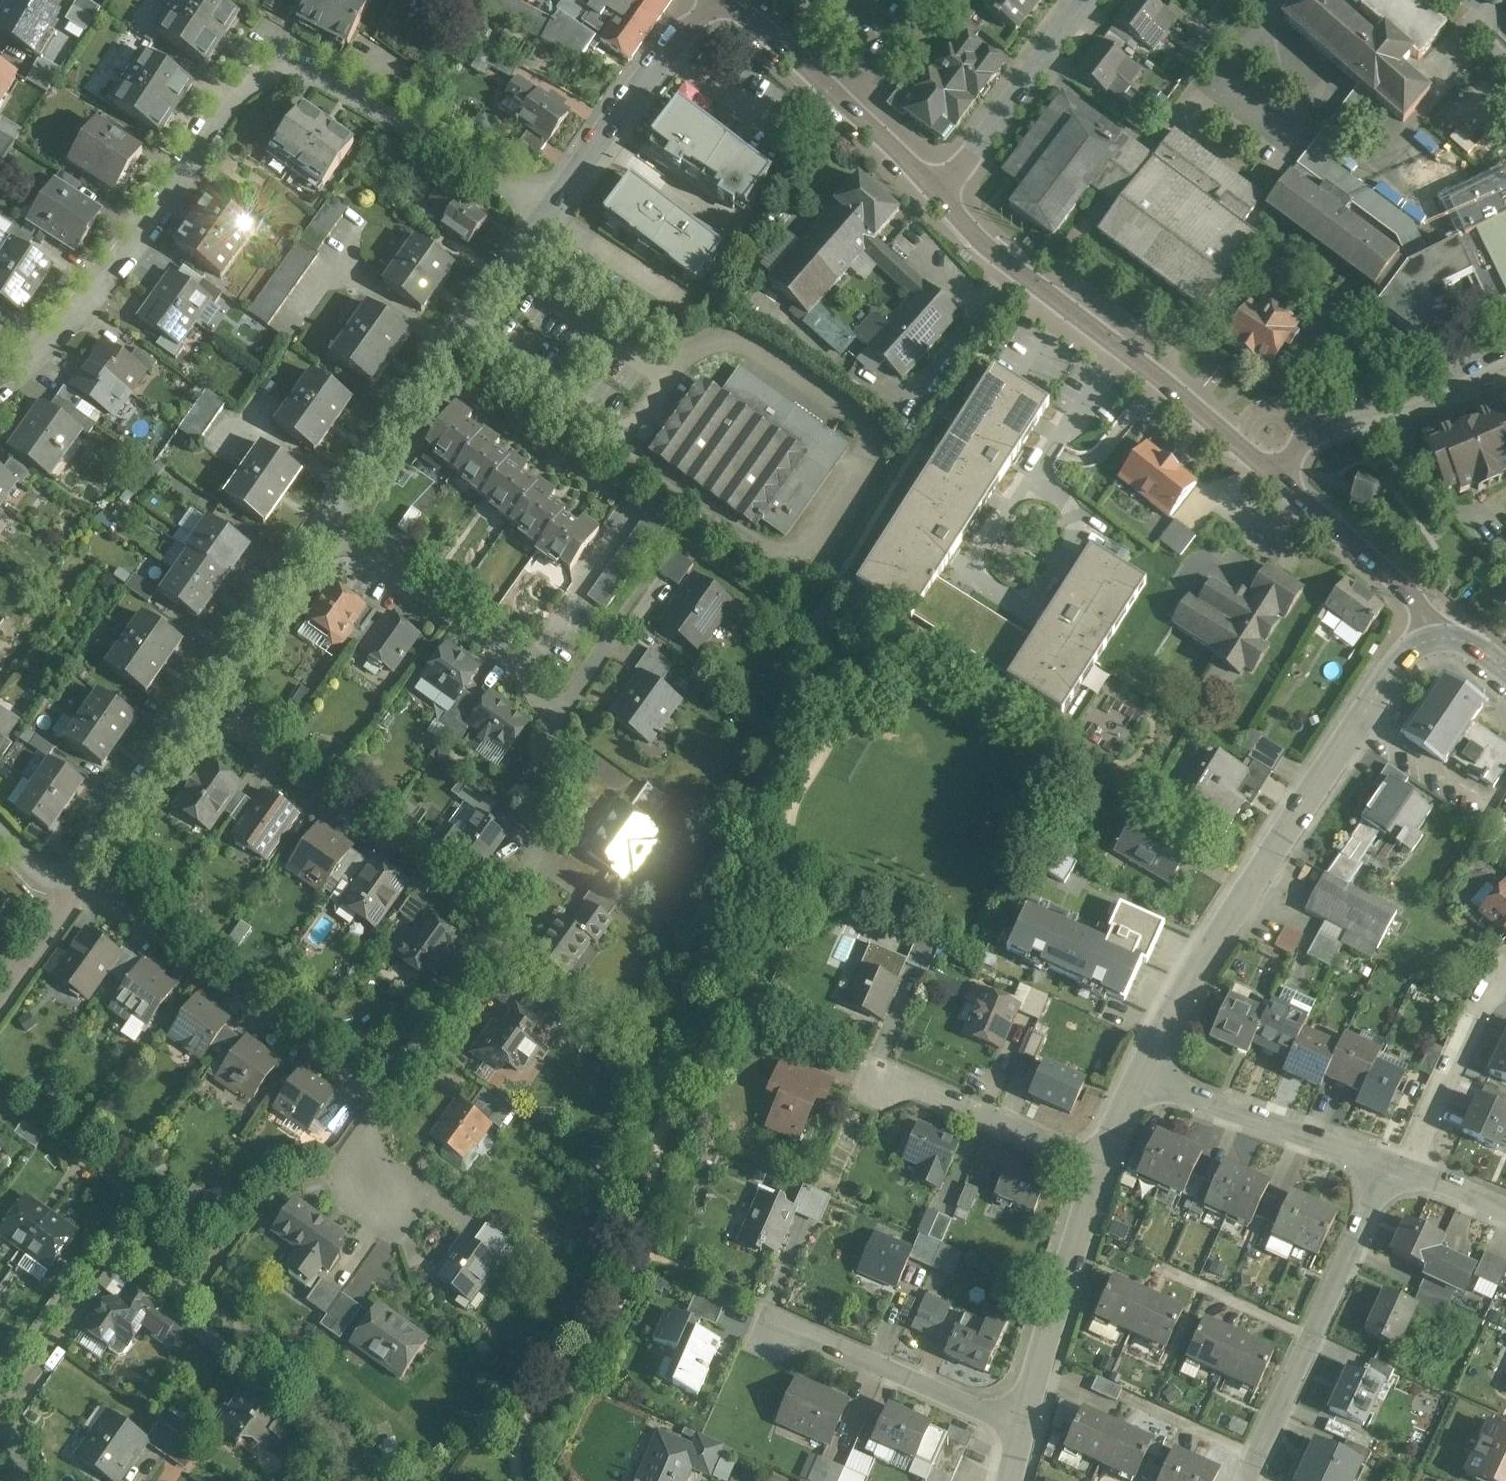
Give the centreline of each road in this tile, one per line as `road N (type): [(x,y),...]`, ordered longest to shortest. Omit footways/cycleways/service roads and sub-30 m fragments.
road 1 (residential): [(527,226),(330,94),(282,77),(239,83),(185,141),(61,312),(0,368)]
road 2 (residential): [(321,518),(514,667),(554,716),(563,769),(545,846),(500,929)]
road 3 (tertiary): [(1438,639),(1394,669),(1219,935),(1142,1073)]
road 4 (residential): [(1281,483),(1006,260),(937,191)]
road 5 (residential): [(382,1104),(103,898),(57,891)]
road 6 (residential): [(500,929),(178,710)]
road 7 (residential): [(527,226),(445,357),(321,518)]
road 8 (residential): [(1393,1169),(1253,1480)]
road 9 (residential): [(698,0),(527,226)]
road 10 (residential): [(937,191),(734,0)]
road 11 (tertiary): [(1100,1165),(1020,1429)]
road 12 (residential): [(1393,1169),(1142,1073)]
road 13 (residential): [(1505,365),(1373,413),(1330,420),(1281,483)]
road 14 (residential): [(784,1327),(1020,1429)]
road 15 (residential): [(321,518),(178,710)]
road 16 (residential): [(1081,0),(937,191)]
road 17 (residential): [(1438,639),(1431,609),(1281,483)]
road 18 (residential): [(897,1072),(1100,1165)]
road 19 (residential): [(178,710),(57,891)]
road 20 (residential): [(500,929),(382,1104)]
road 21 (residential): [(1505,1215),(1393,1169)]

